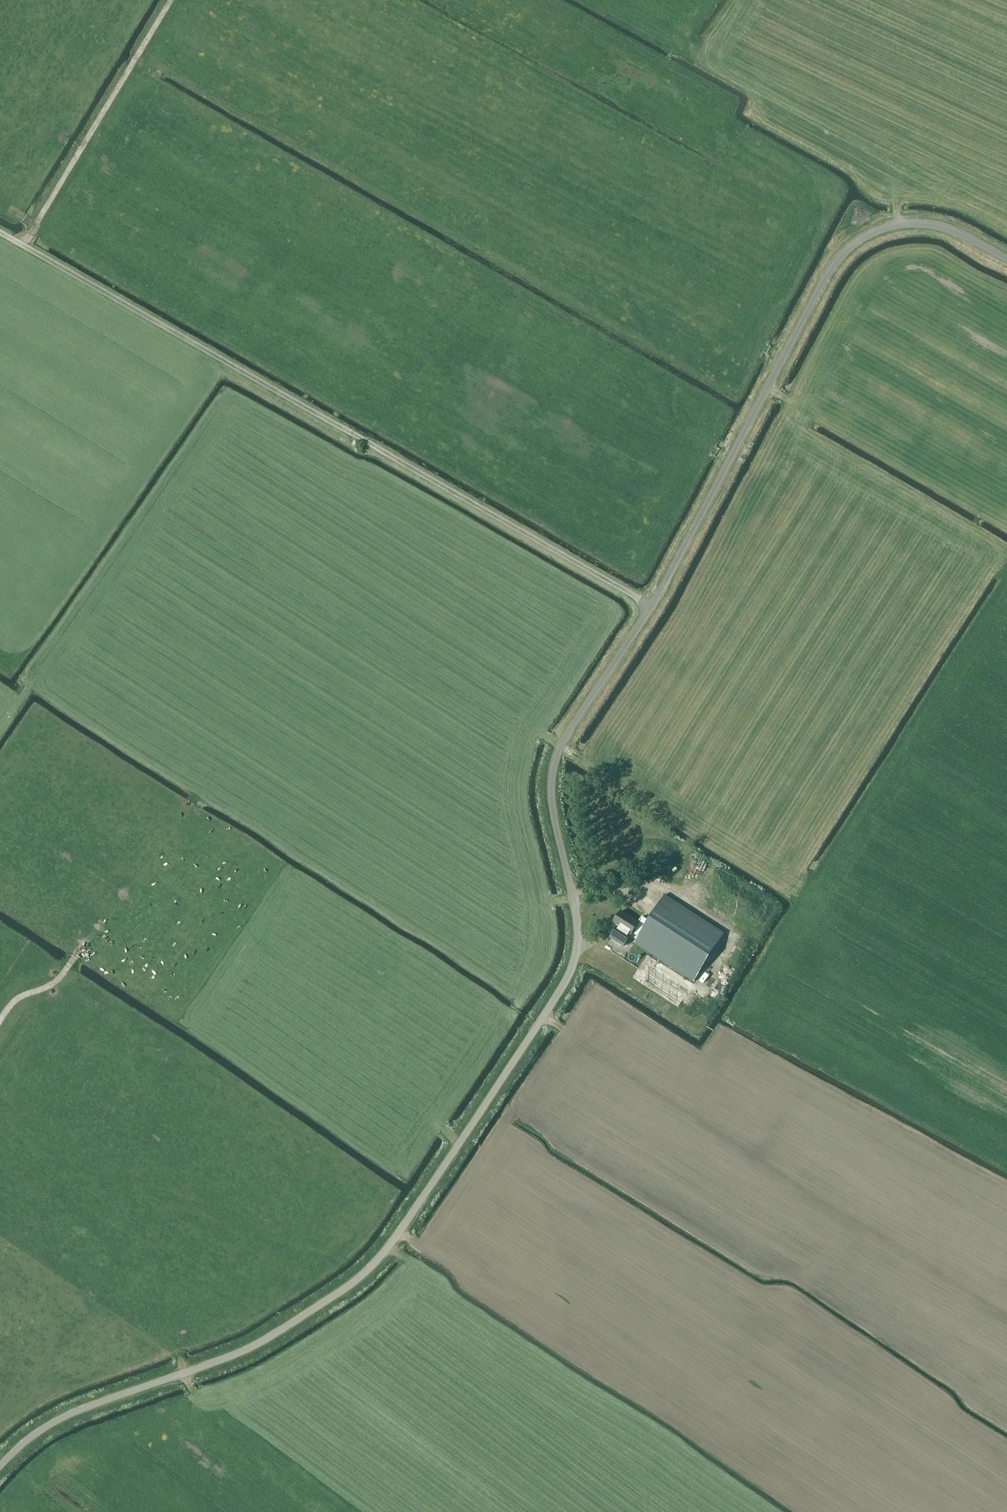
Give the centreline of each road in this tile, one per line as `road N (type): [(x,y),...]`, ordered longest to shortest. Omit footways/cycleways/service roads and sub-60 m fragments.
road 1 (unclassified): [(0,1466),(67,1415),(260,1341),(374,1264),(564,983),(577,932),(551,799),(556,759),(661,590),(832,267),(866,235),(913,223),(956,231),(1006,259)]
road 2 (track): [(20,244),(171,0)]

